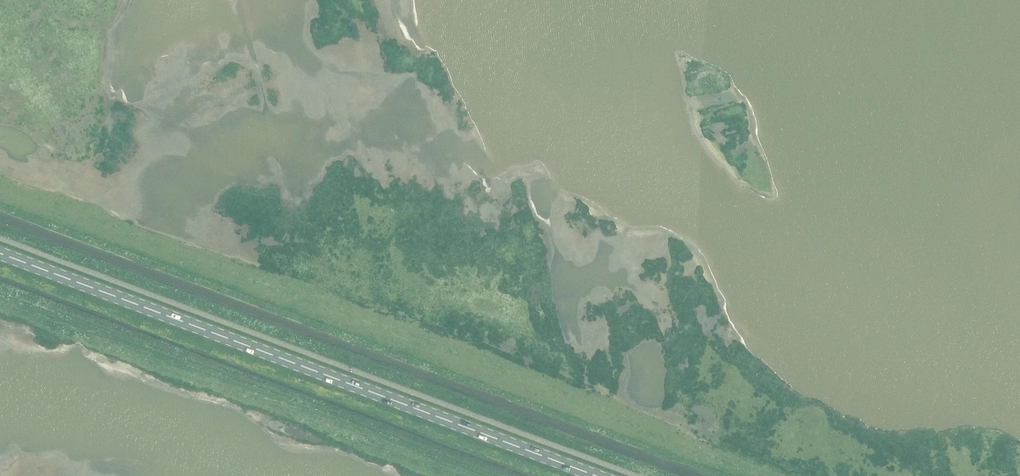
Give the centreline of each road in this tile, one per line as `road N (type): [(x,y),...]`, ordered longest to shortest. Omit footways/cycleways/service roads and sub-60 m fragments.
road 1 (primary): [(595,475),(0,254)]

